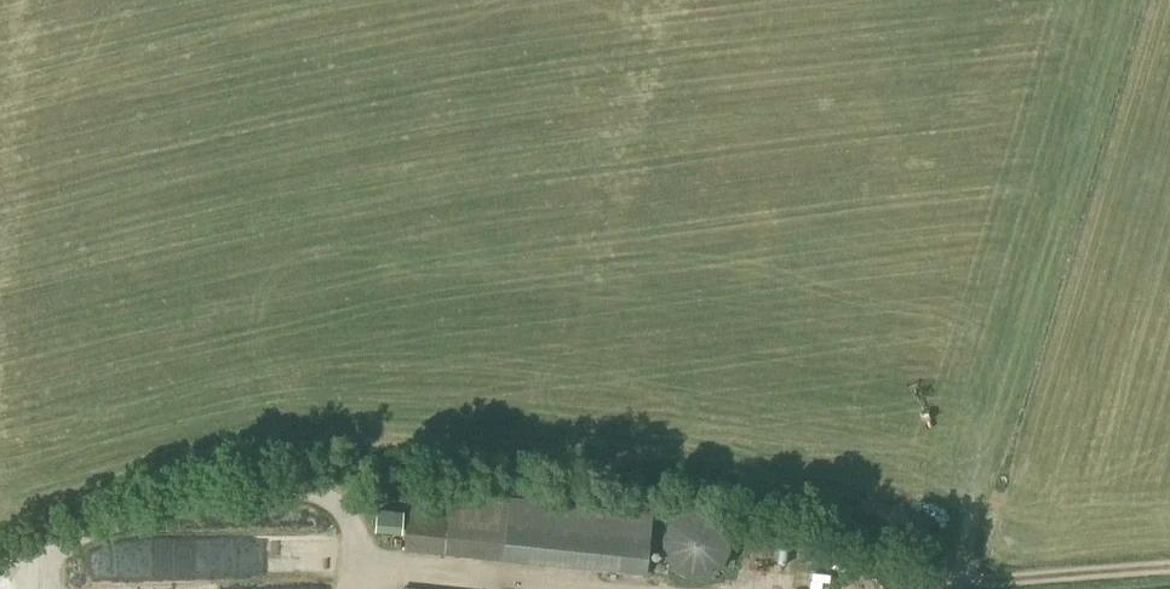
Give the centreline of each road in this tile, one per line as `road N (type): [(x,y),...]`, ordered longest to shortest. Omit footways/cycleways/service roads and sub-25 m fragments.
road 1 (track): [(940,588),(956,580),(1169,566)]

